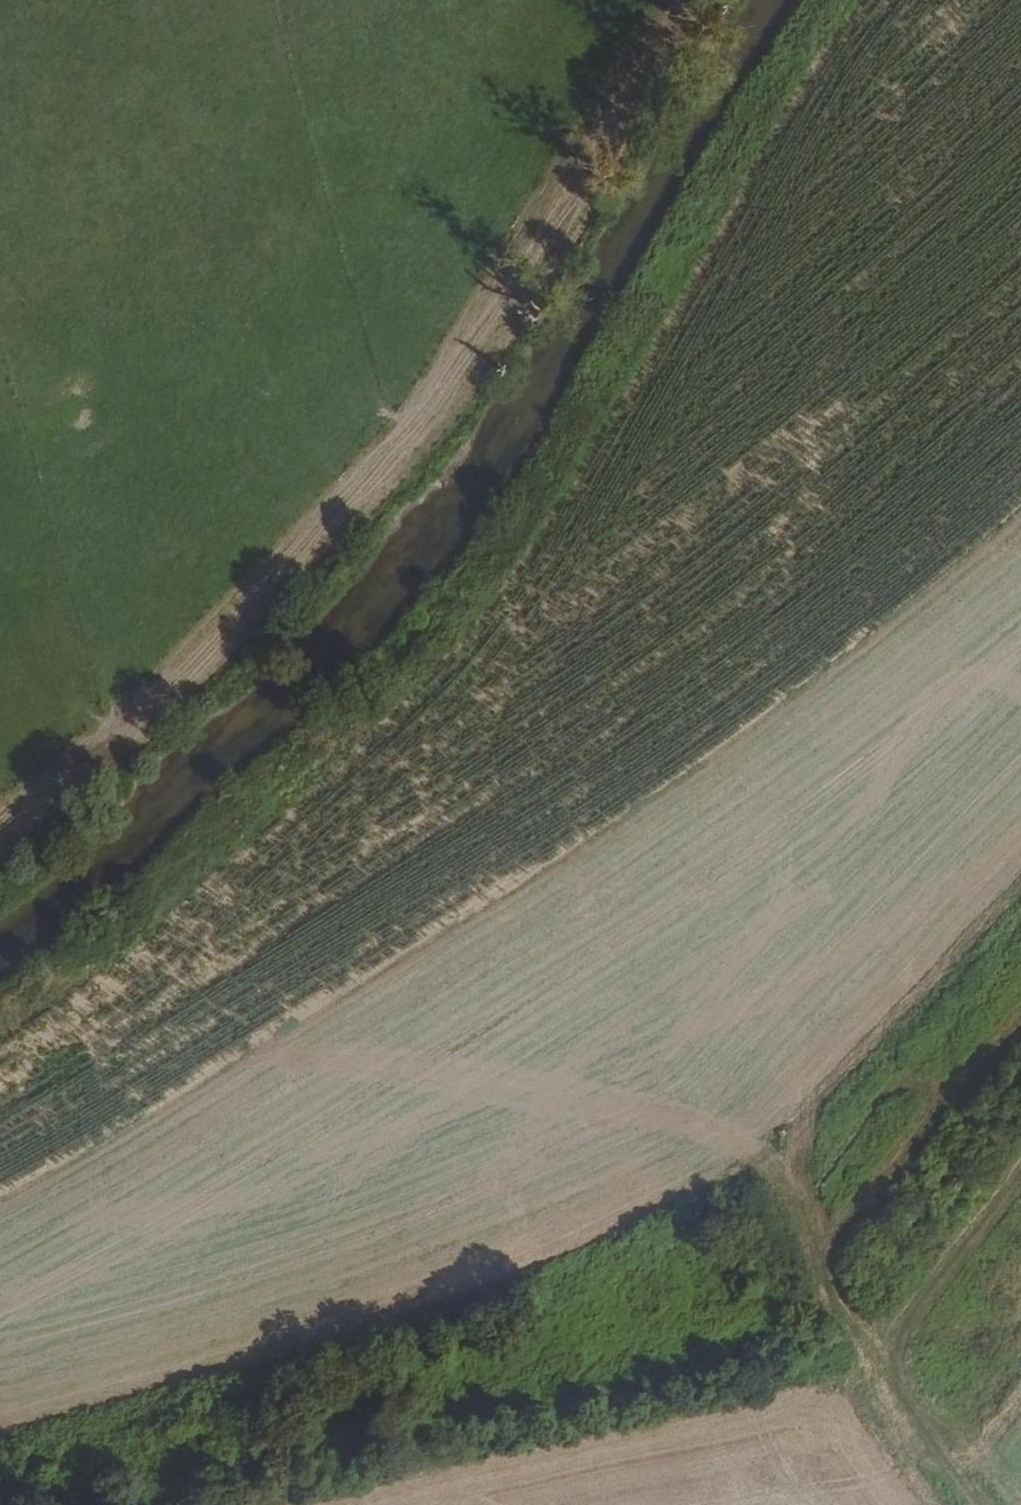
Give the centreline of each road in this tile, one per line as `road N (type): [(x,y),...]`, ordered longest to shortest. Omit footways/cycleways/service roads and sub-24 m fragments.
road 1 (track): [(0,838),(170,704),(361,513),(486,349),(682,0)]
road 2 (track): [(982,1504),(908,1403),(876,1343)]

